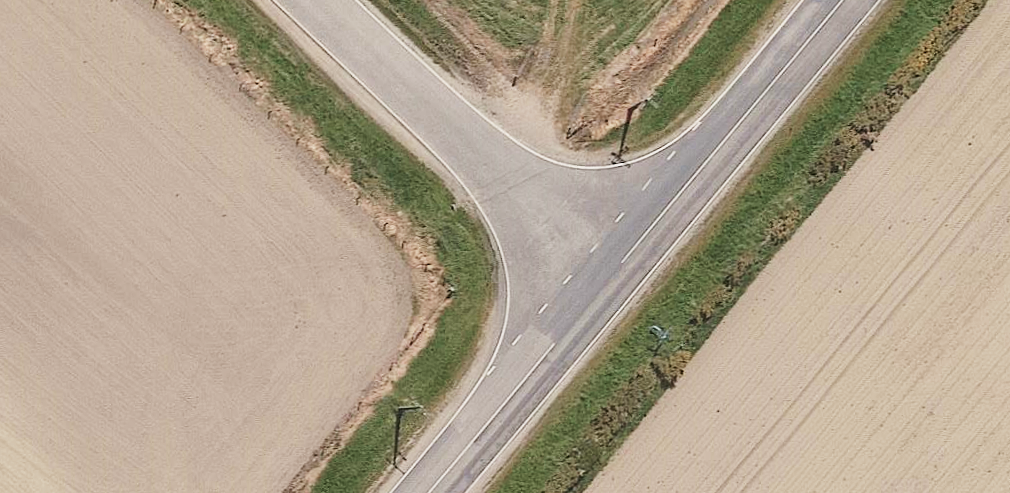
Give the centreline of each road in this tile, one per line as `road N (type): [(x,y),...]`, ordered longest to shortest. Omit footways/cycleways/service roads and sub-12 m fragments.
road 1 (unclassified): [(607,276),(320,0)]
road 2 (tertiary): [(607,276),(839,0)]
road 3 (tertiary): [(430,492),(607,276)]

